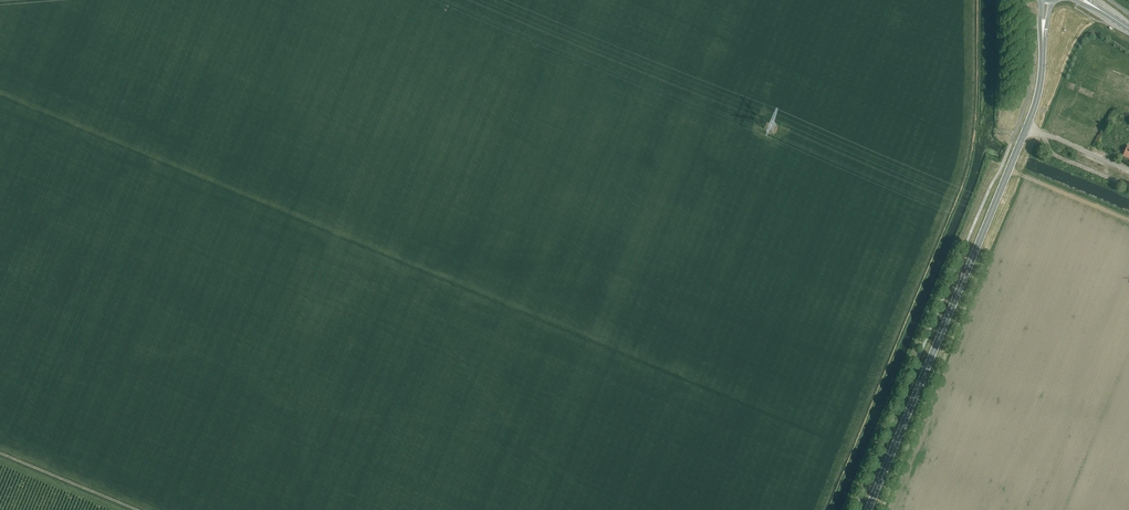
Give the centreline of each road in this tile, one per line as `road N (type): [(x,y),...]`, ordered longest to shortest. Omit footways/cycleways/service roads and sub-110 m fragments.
road 1 (track): [(685,378),(0,91)]
road 2 (tertiary): [(868,509),(1038,98),(1043,30)]

